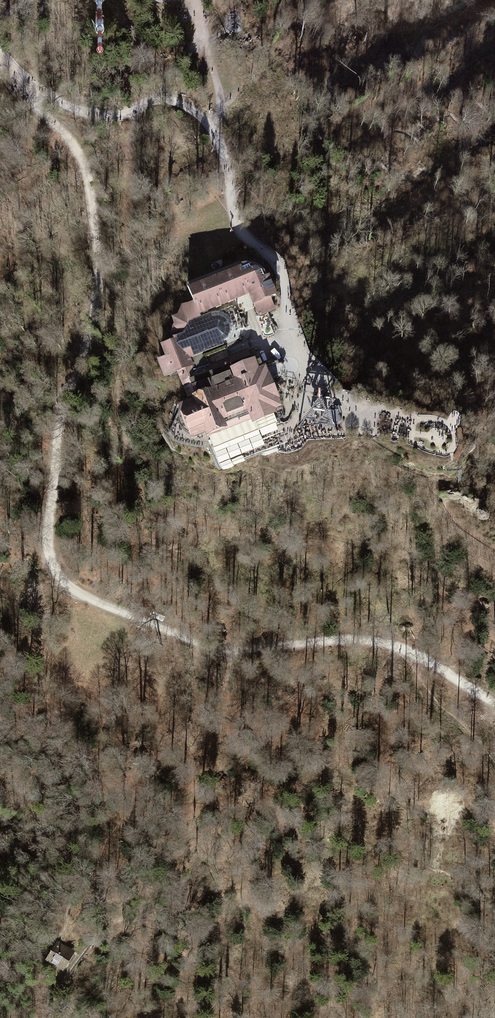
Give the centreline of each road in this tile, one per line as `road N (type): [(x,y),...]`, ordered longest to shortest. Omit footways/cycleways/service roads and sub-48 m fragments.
road 1 (track): [(494,701),(374,641),(216,650),(63,586),(50,558),(49,508),(60,420),(93,318),(97,238),(84,160),(22,84)]
road 2 (motorway): [(494,1007),(0,907)]
road 3 (track): [(212,130),(241,231),(279,267),(305,365),(324,390),(376,422)]
road 4 (motorway): [(0,993),(122,1017)]
road 5 (track): [(22,84),(88,113),(139,107)]

